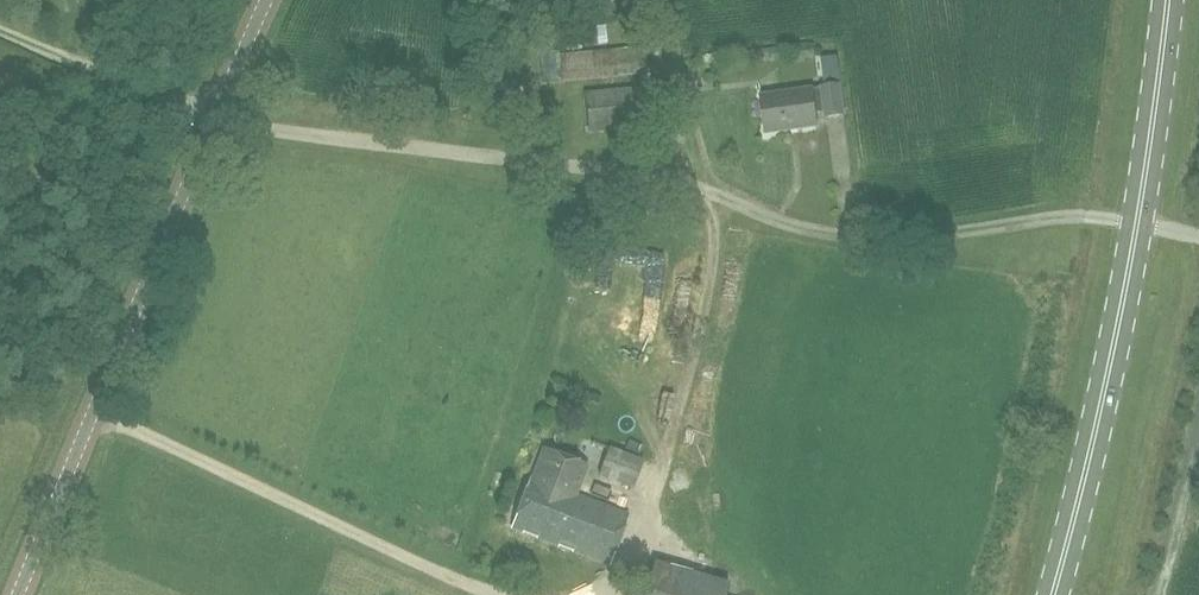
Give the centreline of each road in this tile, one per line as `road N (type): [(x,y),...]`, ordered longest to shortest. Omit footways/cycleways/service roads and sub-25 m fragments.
road 1 (track): [(0,31),(220,118),(640,171),(694,182),(812,231),(941,234),(1084,217)]
road 2 (tertiary): [(18,594),(270,0)]
road 3 (primary): [(1055,594),(1142,223),(1171,0)]
road 4 (track): [(1159,594),(1198,411)]

